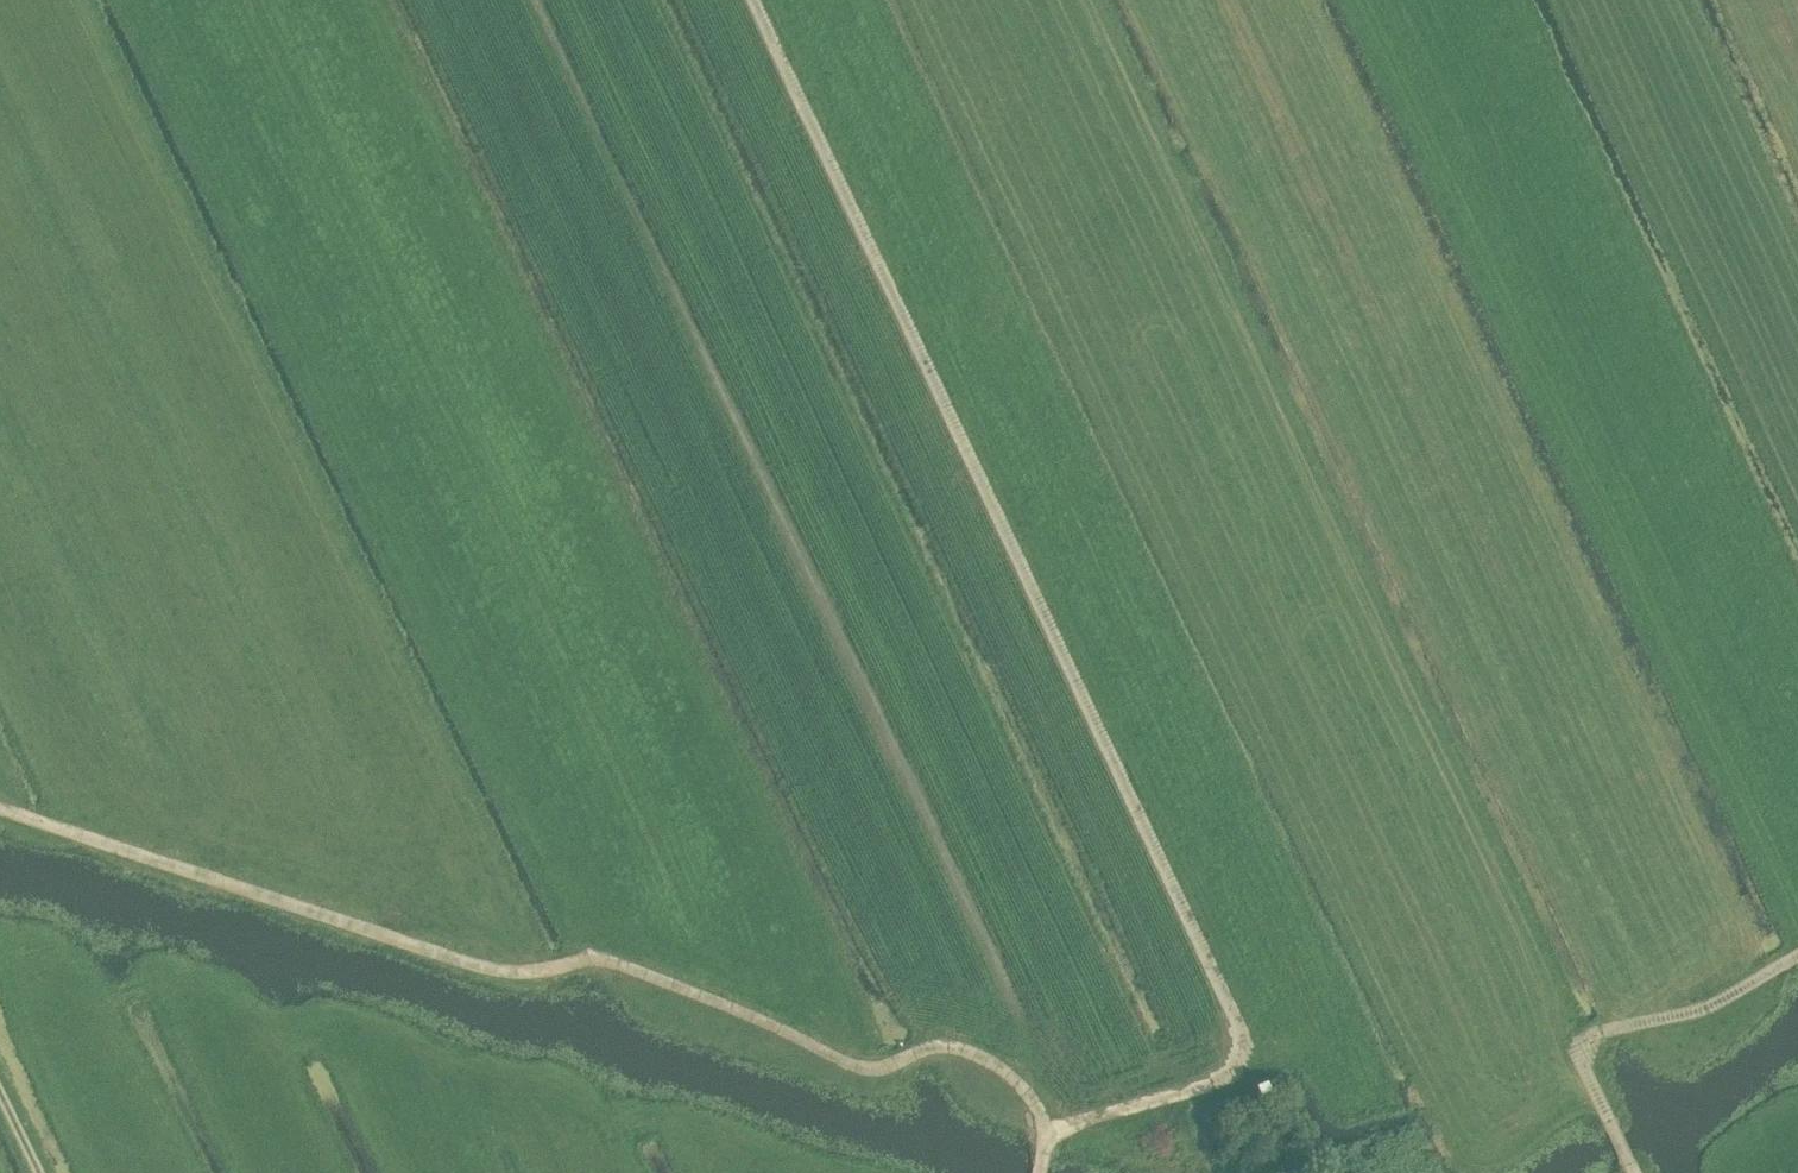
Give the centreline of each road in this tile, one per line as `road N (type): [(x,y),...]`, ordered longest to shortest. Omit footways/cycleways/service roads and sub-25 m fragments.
road 1 (track): [(1039,1172),(1040,1114),(1017,1081),(985,1056),(952,1047),(914,1052),(868,1073),(593,955),(543,972),(483,969),(0,804)]
road 2 (track): [(1017,553),(1238,1023),(1244,1055),(1234,1072),(1194,1089),(1041,1139)]
road 3 (track): [(1797,962),(1731,1000),(1612,1030),(1591,1046),(1591,1073),(1635,1172)]

